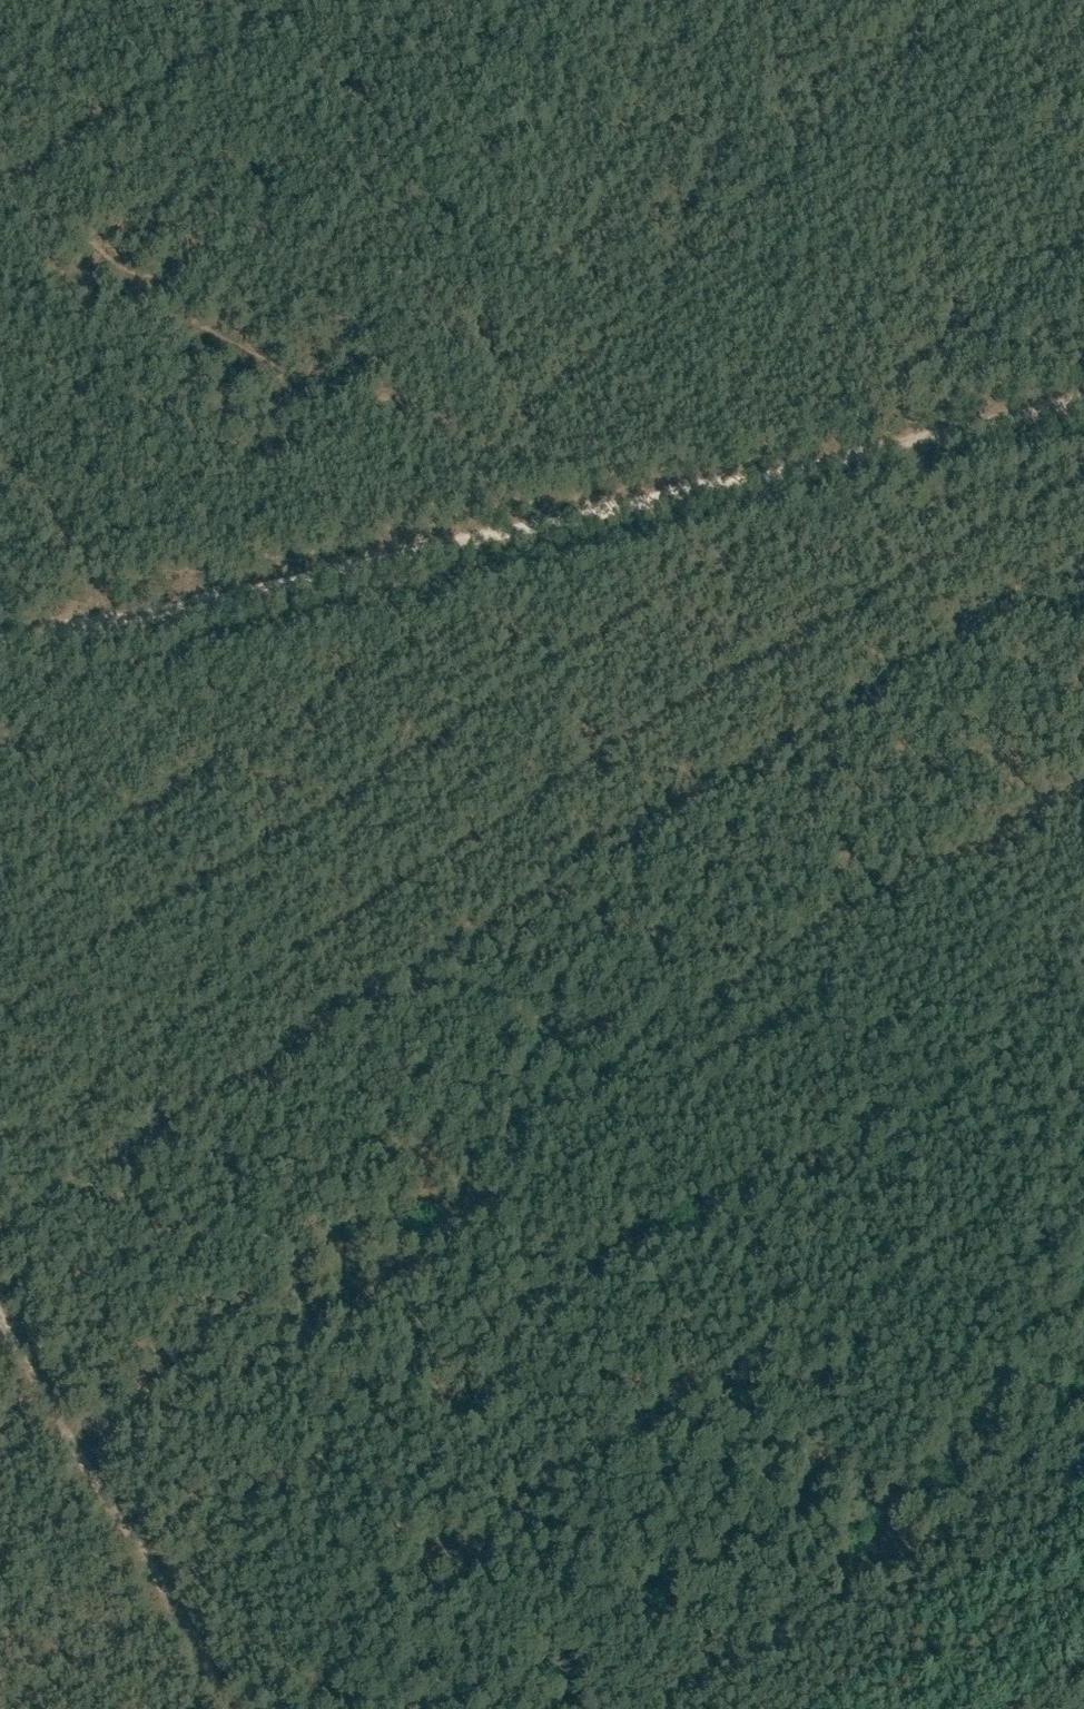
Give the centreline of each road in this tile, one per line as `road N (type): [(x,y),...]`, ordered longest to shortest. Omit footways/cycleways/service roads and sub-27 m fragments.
road 1 (track): [(1083,396),(220,602),(0,625)]
road 2 (track): [(227,1708),(0,1320)]

